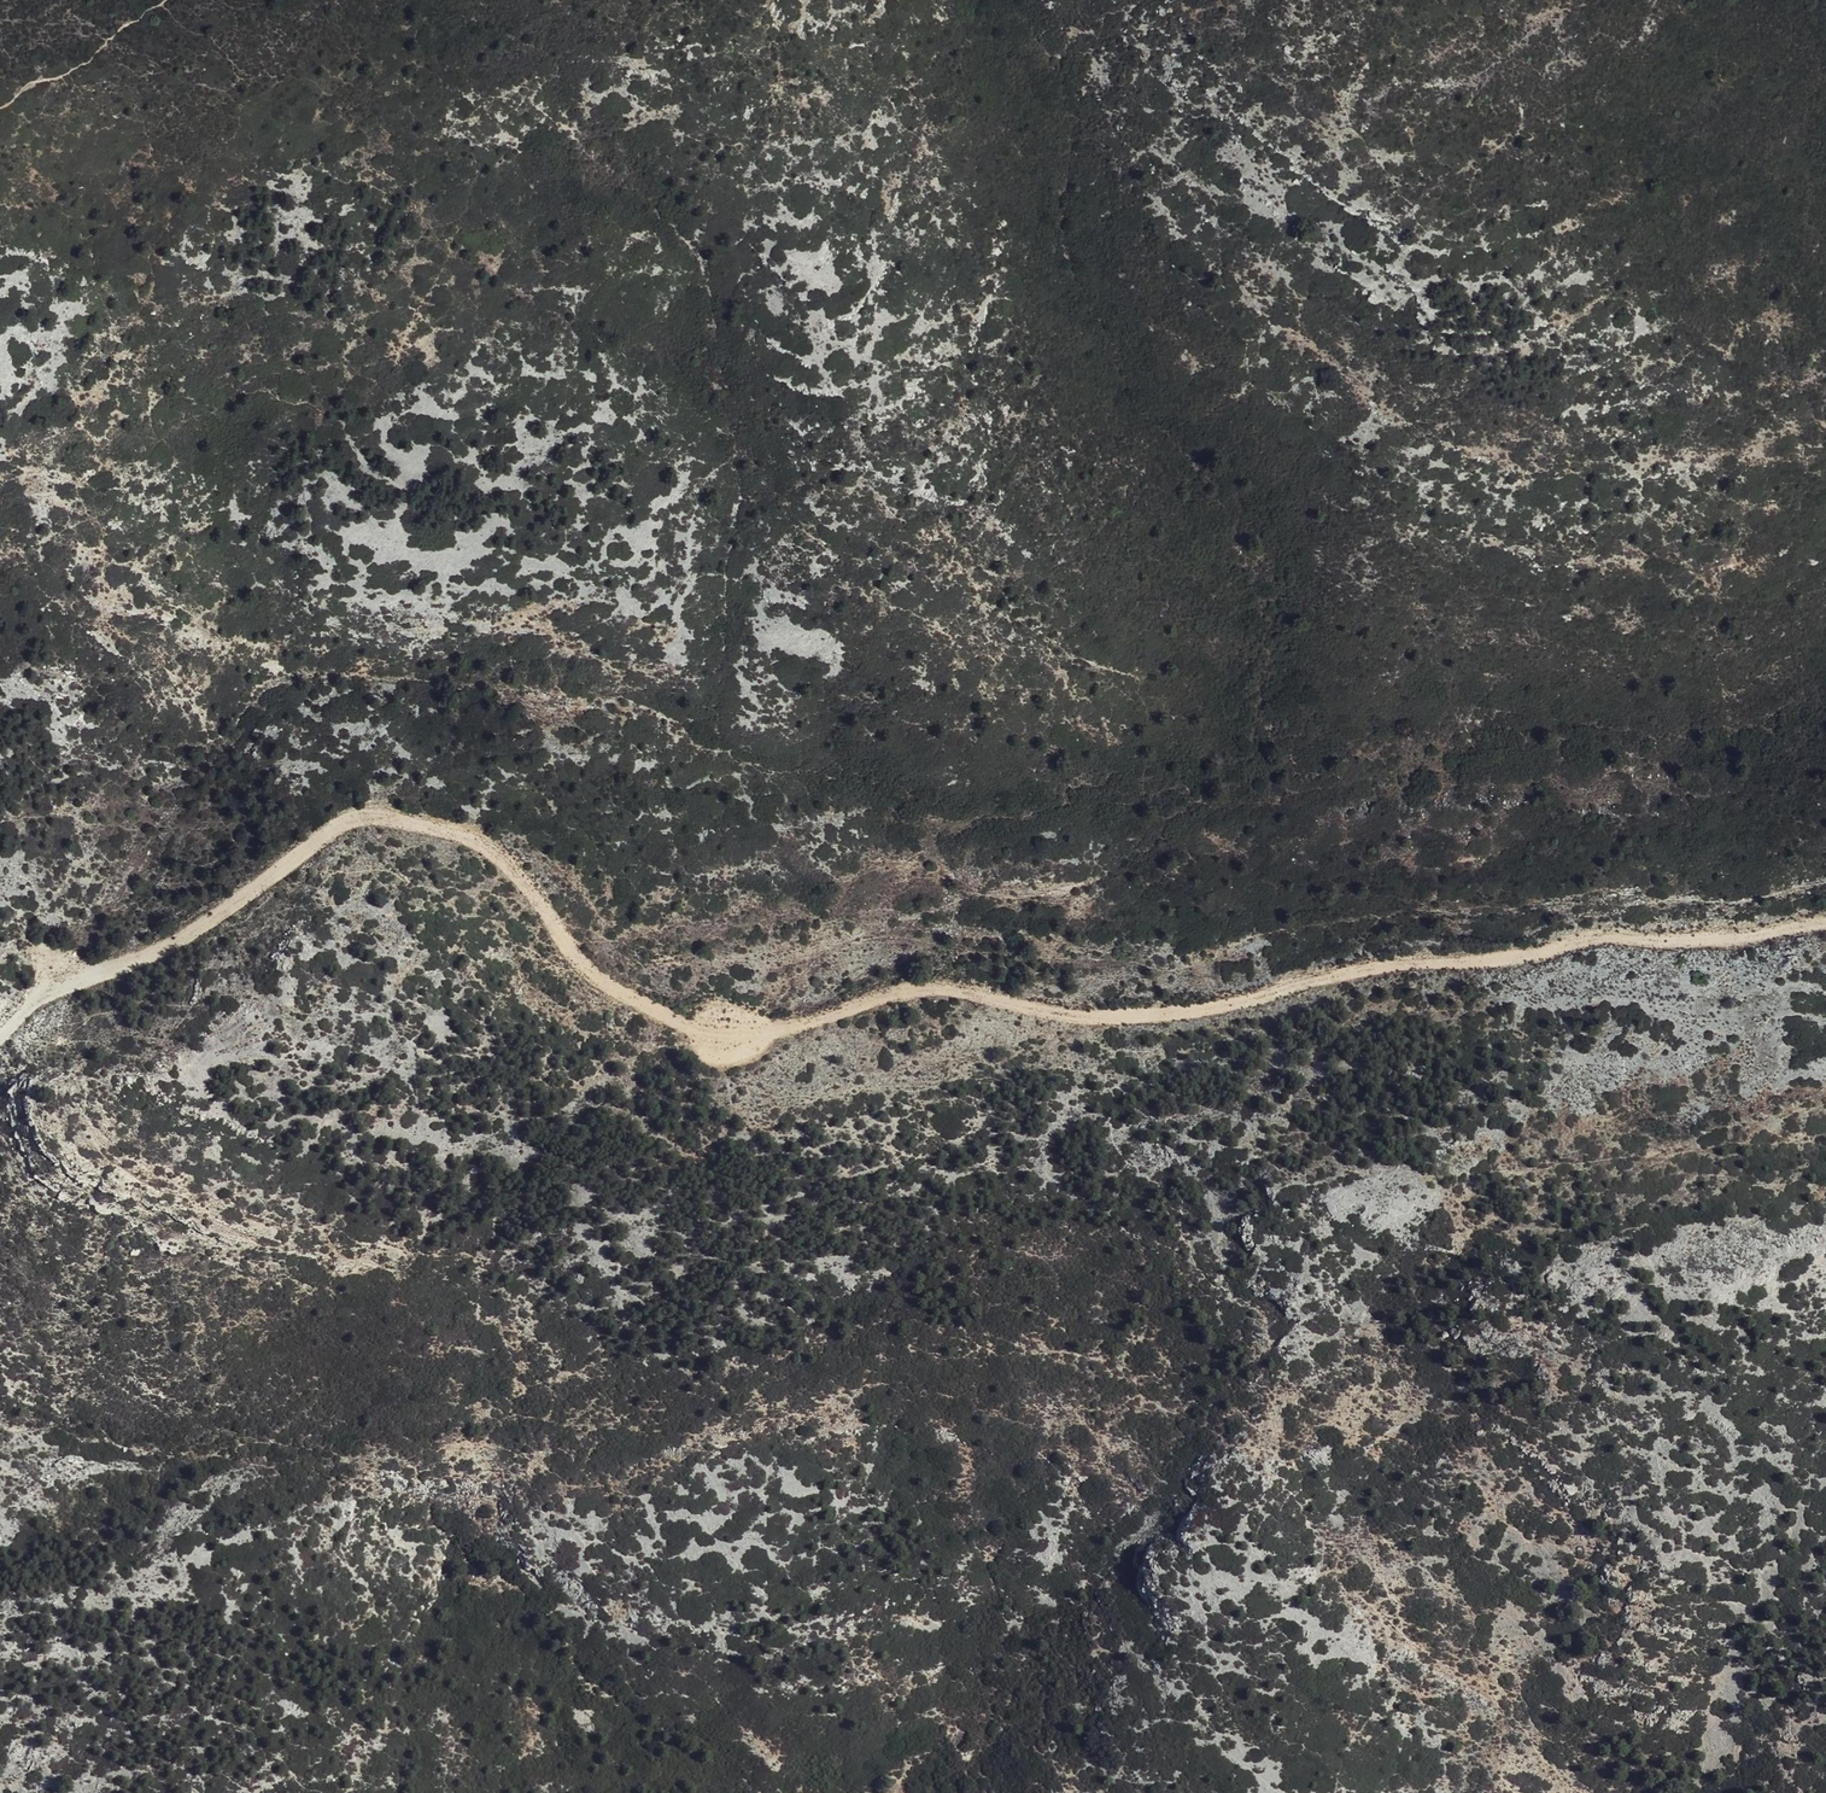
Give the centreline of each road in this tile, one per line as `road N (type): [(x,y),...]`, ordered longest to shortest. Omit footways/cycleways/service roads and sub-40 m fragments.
road 1 (track): [(0,1040),(49,997),(143,966),(362,823),(437,833),(489,854),(588,976),(722,1046),(921,994),(1140,1020),(1378,969),(1468,968),(1603,941),(1734,942),(1825,927)]

